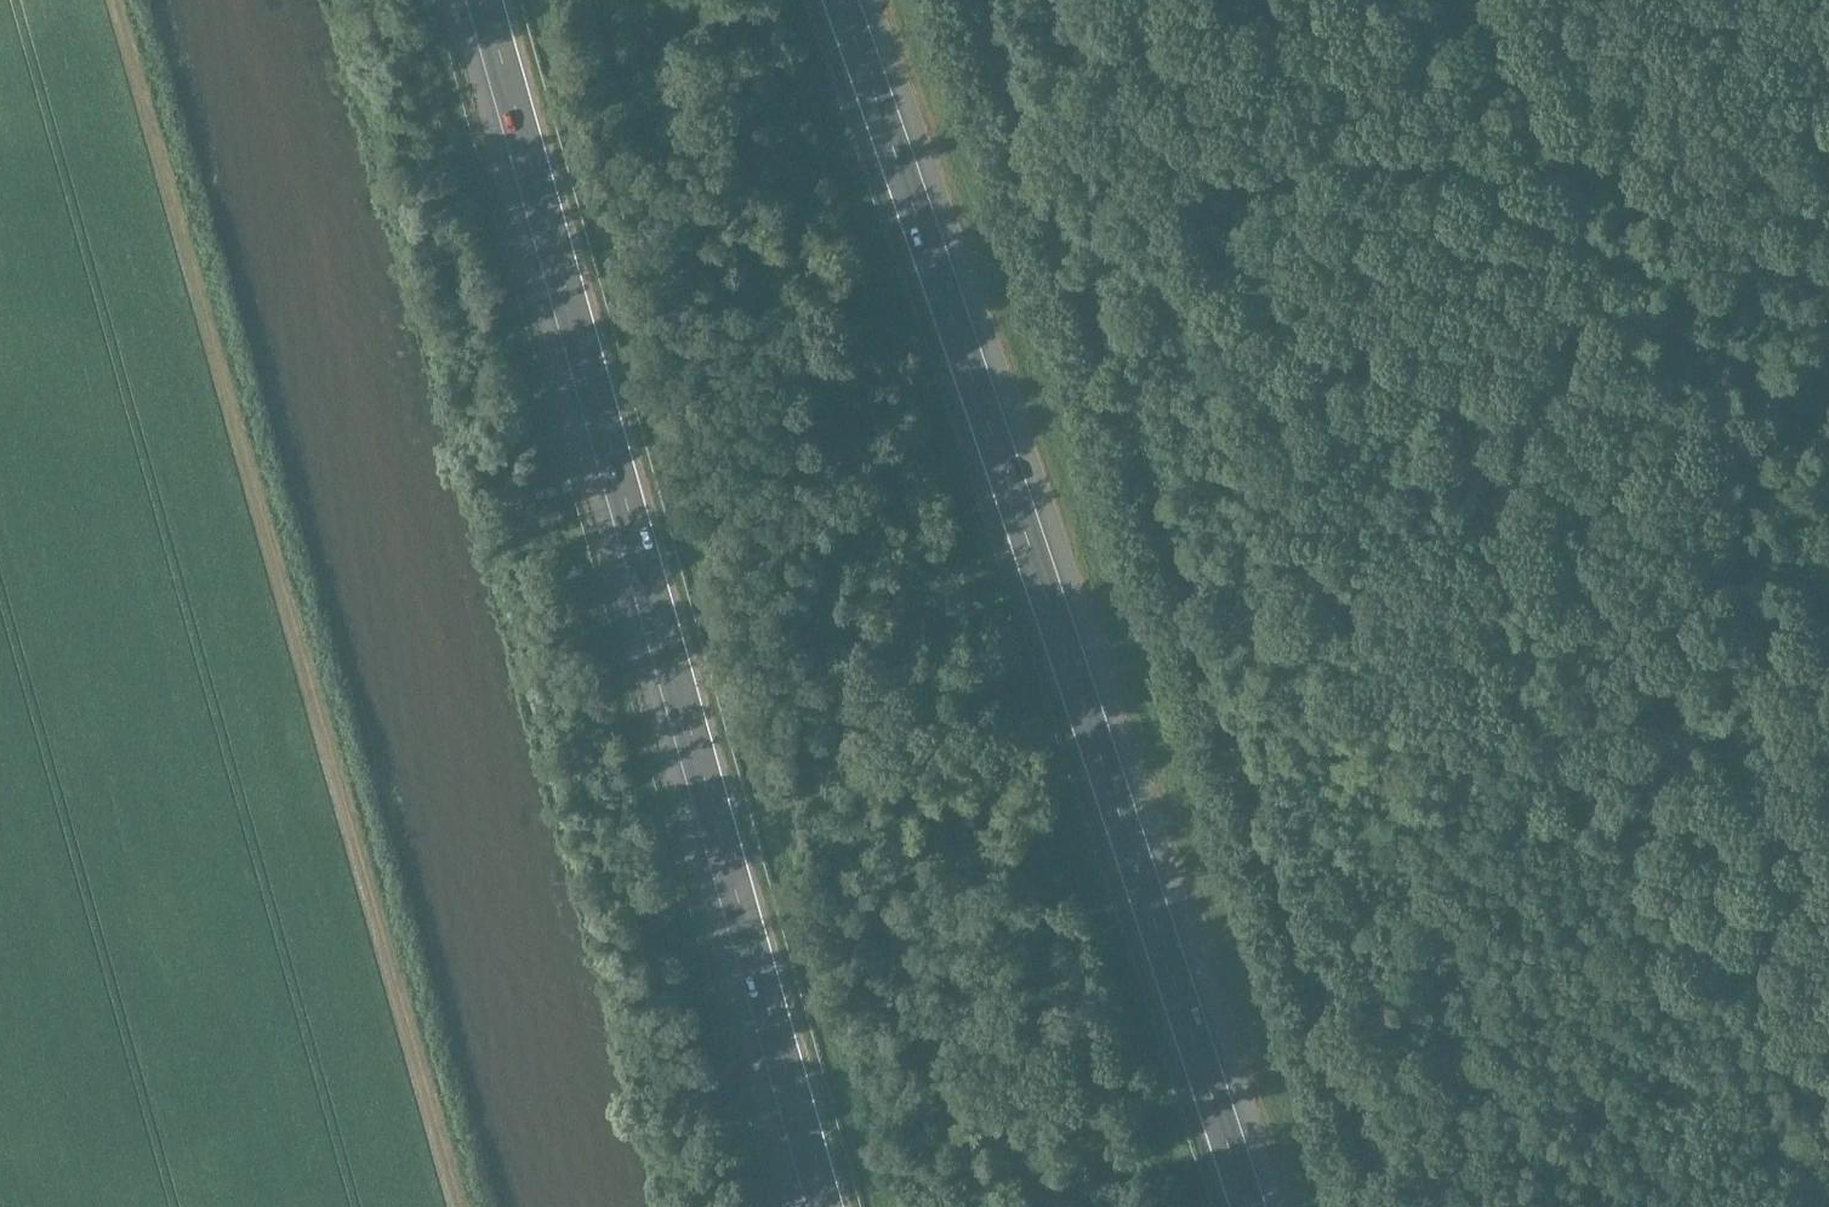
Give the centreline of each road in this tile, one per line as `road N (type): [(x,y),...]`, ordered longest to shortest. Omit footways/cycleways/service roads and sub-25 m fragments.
road 1 (track): [(1397,1206),(1286,882),(1263,785),(988,0)]
road 2 (motorway): [(1248,1206),(841,0)]
road 3 (motorway): [(485,0),(826,1206)]
road 4 (track): [(1460,0),(1555,119),(1666,239),(1828,450)]

